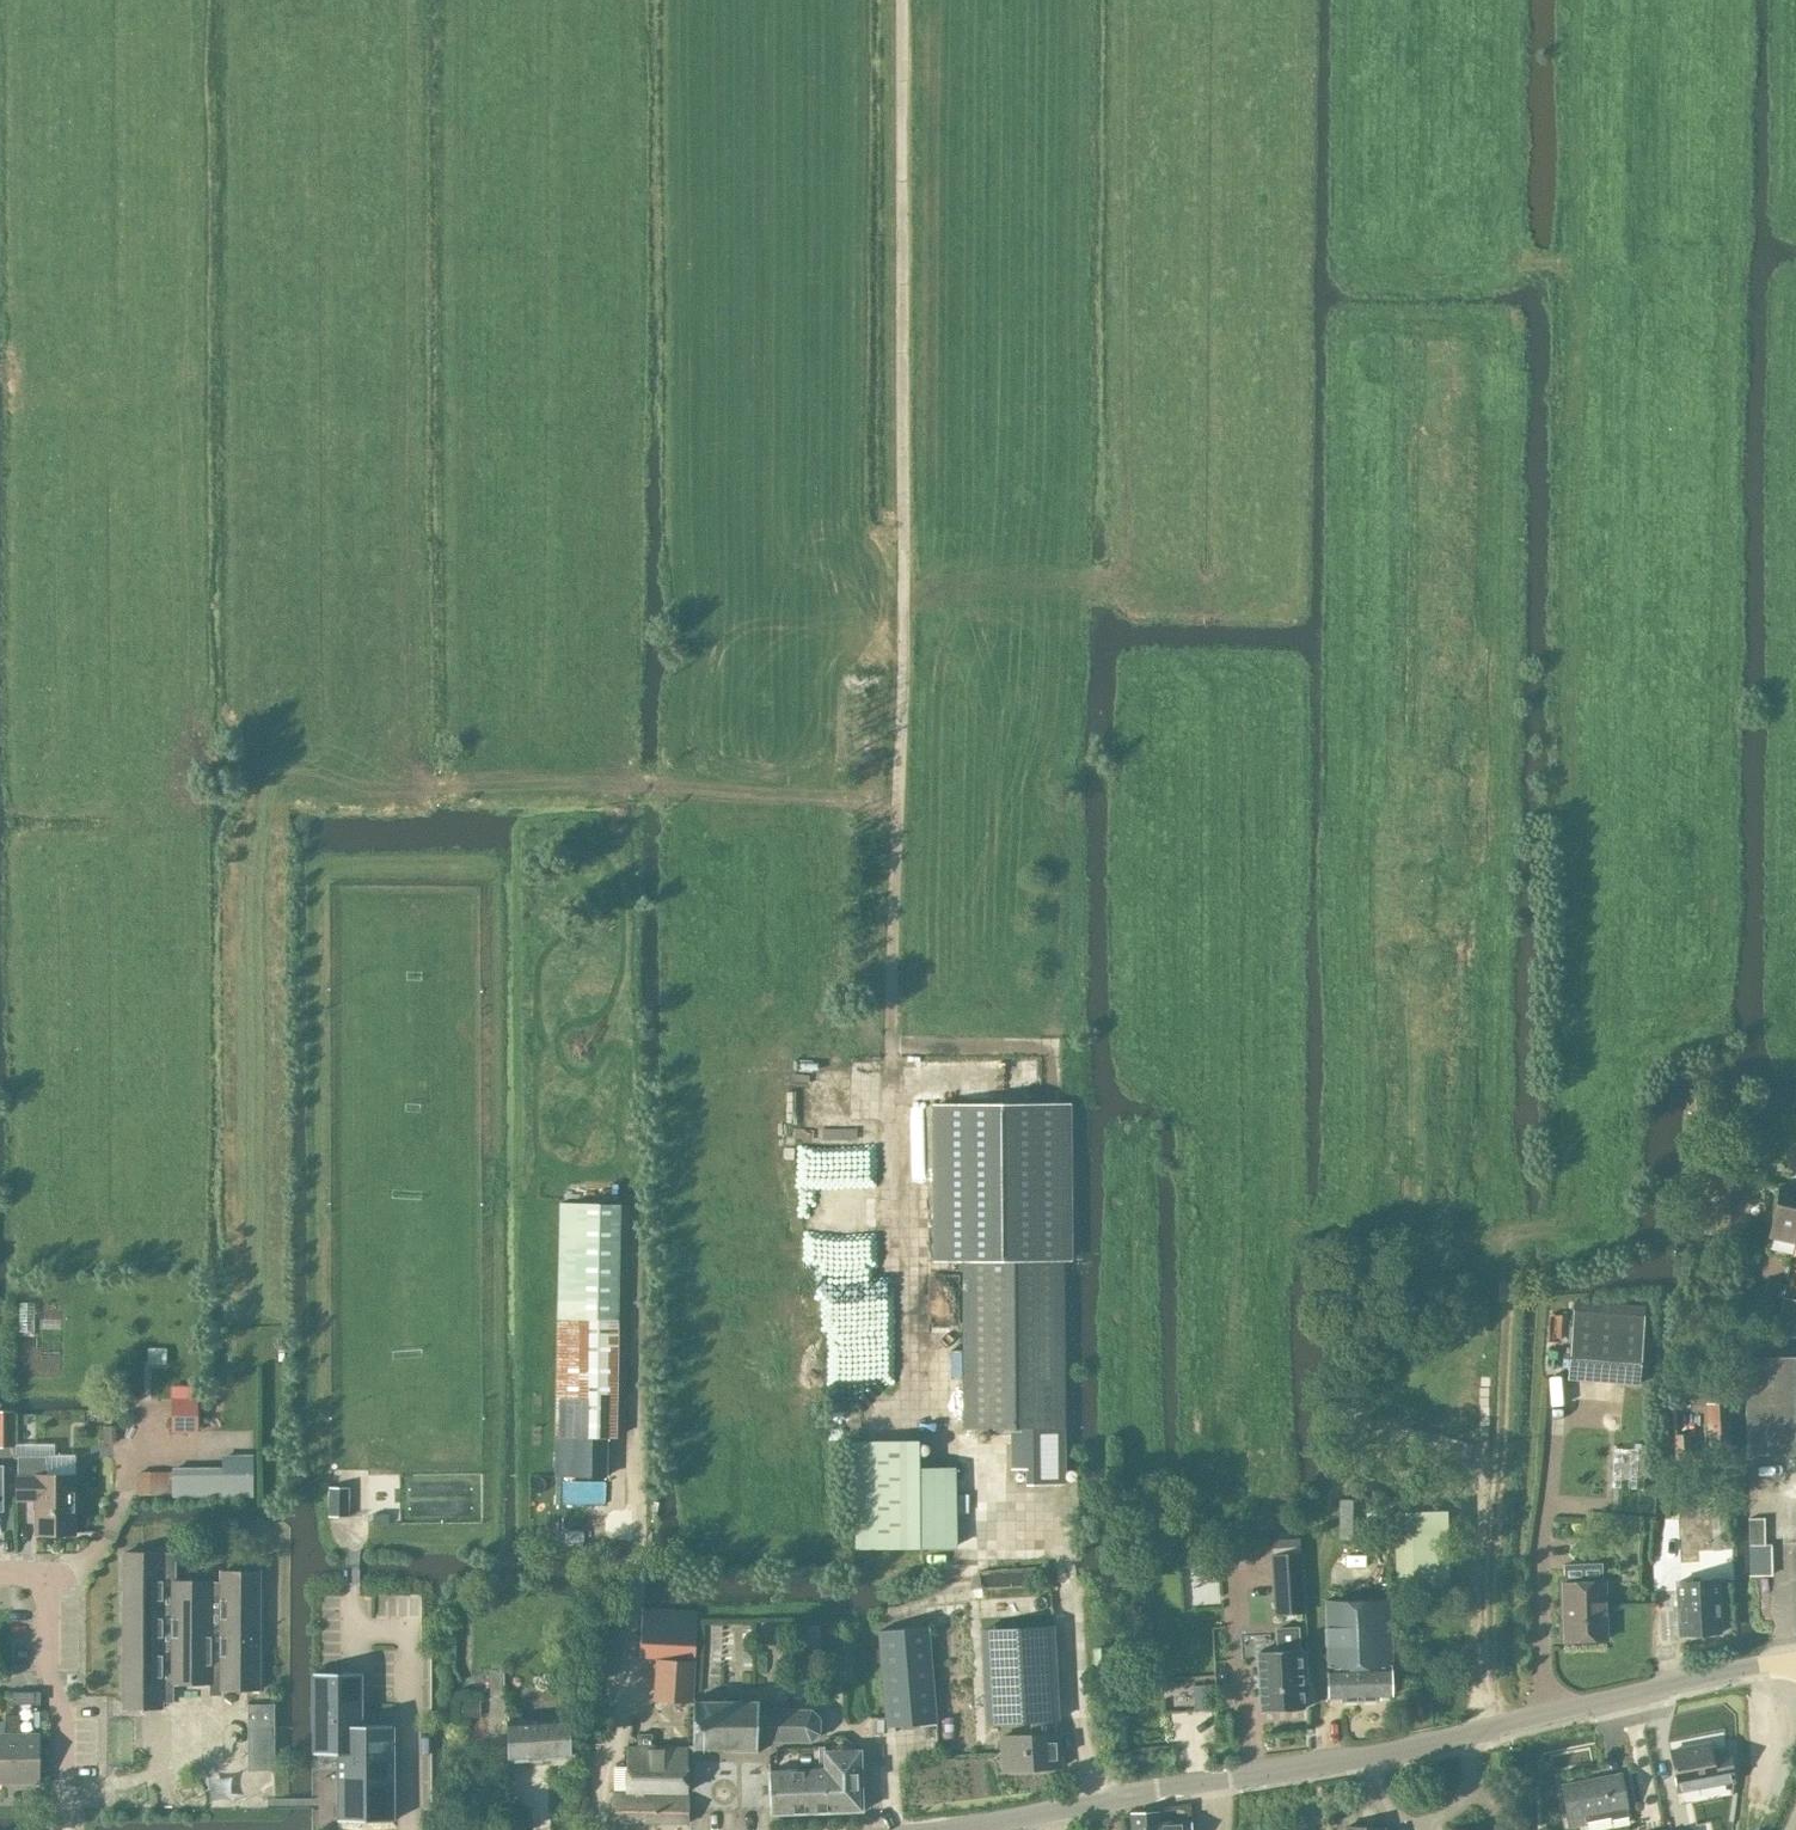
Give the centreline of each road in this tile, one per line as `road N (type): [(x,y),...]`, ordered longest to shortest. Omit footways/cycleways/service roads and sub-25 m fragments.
road 1 (track): [(901,0),(902,1390)]
road 2 (tertiary): [(954,1829),(1422,1749),(1565,1709),(1795,1661)]
road 3 (residential): [(62,1829),(61,1714),(47,1668),(48,1572),(0,1572)]

